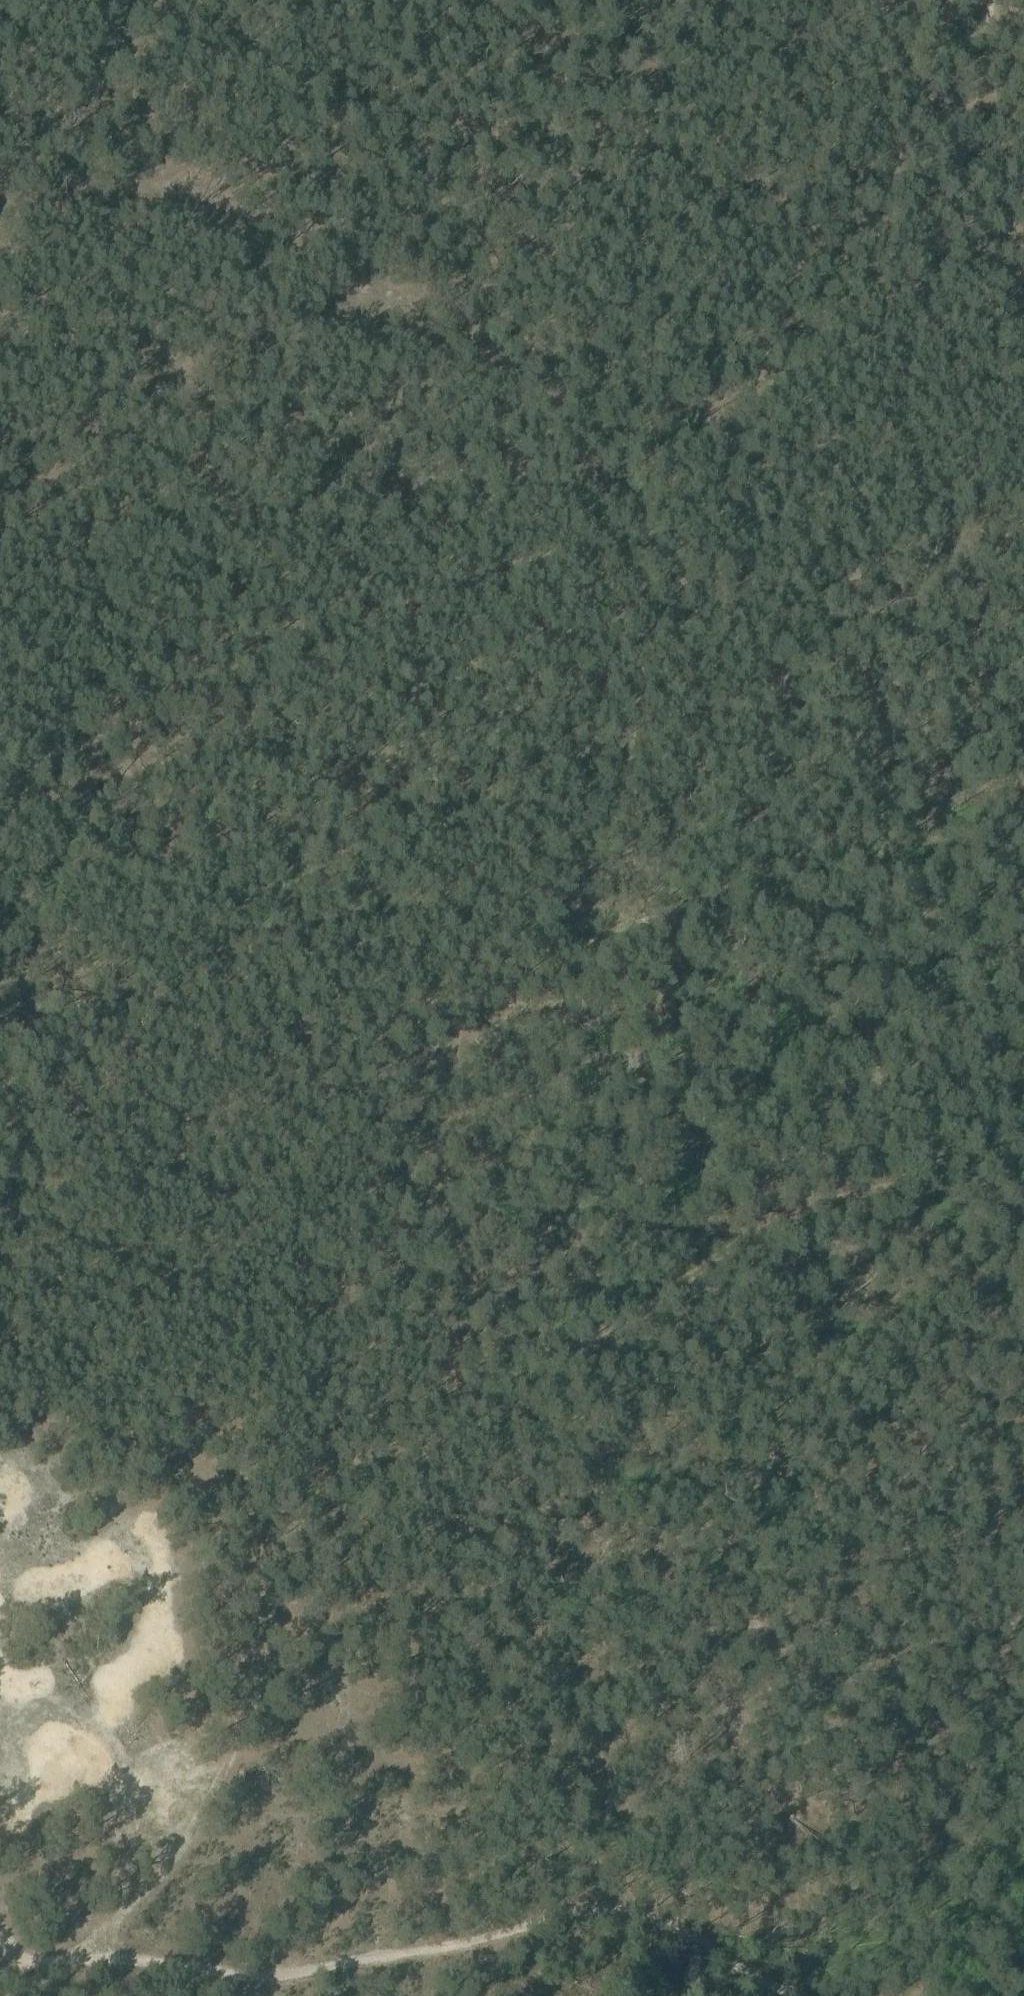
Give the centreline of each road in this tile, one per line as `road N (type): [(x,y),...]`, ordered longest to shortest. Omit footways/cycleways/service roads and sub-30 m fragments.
road 1 (track): [(63,1995),(205,1813),(257,1697),(259,1591),(284,1529),(377,1443),(601,1298),(1023,1108)]
road 2 (track): [(81,1966),(253,1975),(590,1927),(640,1934),(749,1995)]

